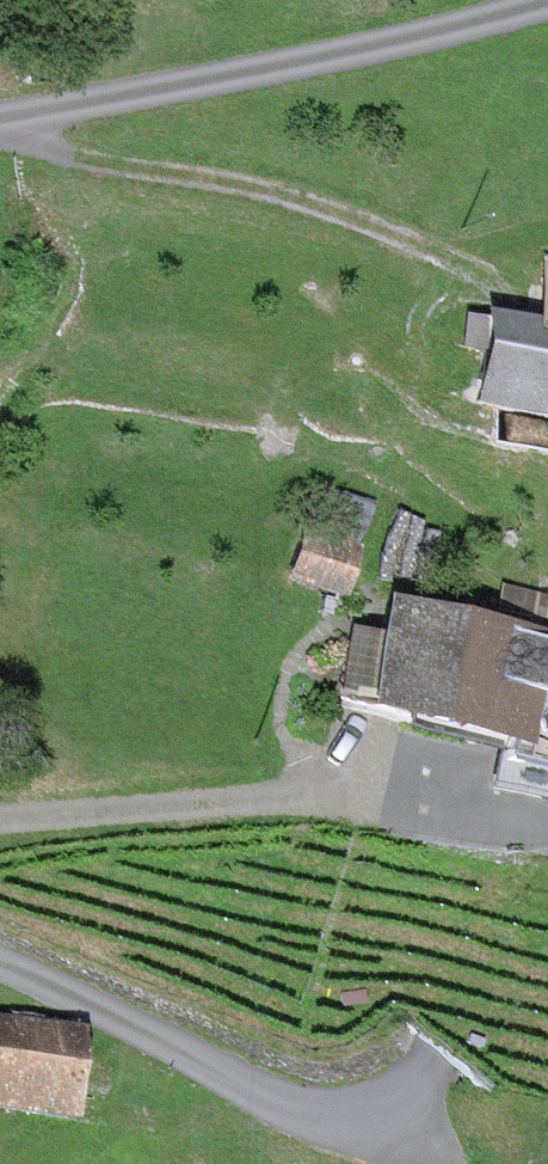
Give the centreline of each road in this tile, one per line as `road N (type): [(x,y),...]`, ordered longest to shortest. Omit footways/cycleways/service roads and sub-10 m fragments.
road 1 (unclassified): [(0,120),(388,42),(547,2)]
road 2 (track): [(0,136),(349,217),(528,297)]
road 3 (unclassified): [(446,1049),(380,1113),(329,1118),(257,1092),(0,957)]
road 4 (unclassified): [(446,1049),(547,924)]

